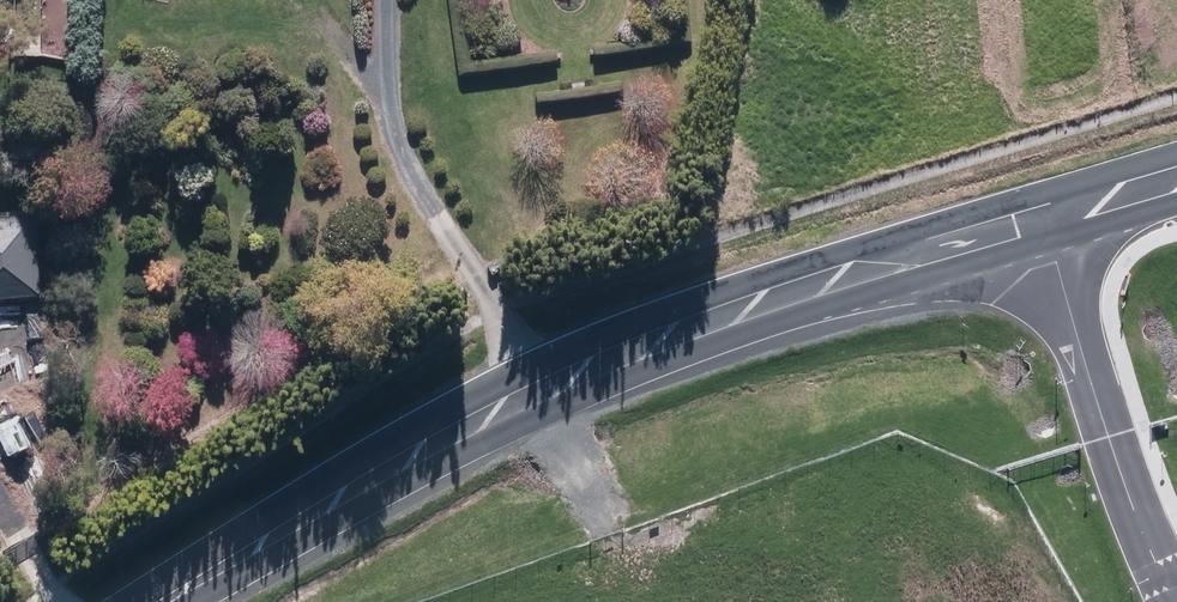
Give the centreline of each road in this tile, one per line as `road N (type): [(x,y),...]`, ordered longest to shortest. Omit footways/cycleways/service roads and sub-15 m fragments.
road 1 (tertiary): [(1048,204),(716,304),(553,373),(332,489),(155,601)]
road 2 (track): [(553,373),(412,171),(393,97),(392,0)]
road 3 (unclassified): [(1048,204),(1107,433),(1176,601)]
road 4 (tertiary): [(1176,166),(1048,204)]

